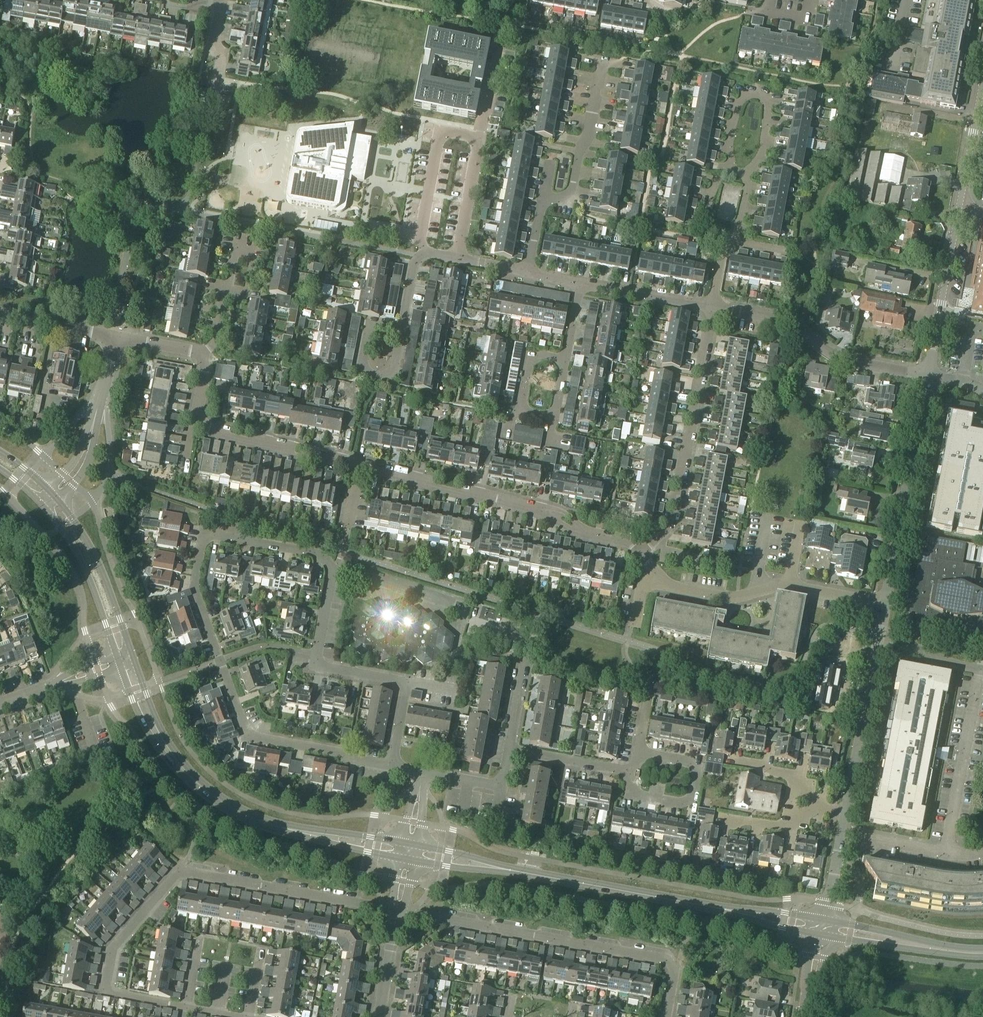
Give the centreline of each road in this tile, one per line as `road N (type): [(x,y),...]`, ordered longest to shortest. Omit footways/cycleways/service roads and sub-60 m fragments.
road 1 (residential): [(202,356),(197,409),(209,429),(543,509),(583,532),(624,540),(641,555)]
road 2 (residential): [(396,767),(260,741),(241,714),(194,590),(209,536)]
road 3 (residential): [(667,1016),(674,971),(666,961),(396,918)]
road 4 (residential): [(209,536),(320,557),(333,574),(317,653),(326,668),(400,683)]
road 5 (tertiary): [(717,908),(416,854)]
road 6 (tertiary): [(982,82),(928,377)]
road 7 (tertiary): [(400,851),(259,823),(212,797),(161,742)]
road 8 (residential): [(641,555),(670,534),(715,308)]
road 9 (residential): [(180,870),(111,952),(103,996),(187,1007)]
road 10 (unclassified): [(885,604),(788,586),(734,598),(670,586),(657,575)]
road 11 (tertiary): [(928,377),(885,604)]
road 12 (residential): [(928,377),(838,355),(789,320),(715,308)]
road 13 (residential): [(396,918),(180,870)]
road 14 (tertiary): [(885,604),(846,813)]
road 15 (residential): [(732,169),(736,109),(755,94),(766,98),(768,117),(749,175)]
road 16 (residential): [(634,774),(632,787),(643,797),(684,803),(696,794),(699,775),(688,764),(637,755)]
road 17 (tertiary): [(131,651),(100,565),(60,501)]
road 18 (residential): [(542,199),(571,191),(602,59)]
road 19 (residential): [(945,854),(976,692)]
road 20 (tertiary): [(982,949),(824,920)]
road 21 (tertiary): [(49,513),(86,574),(117,656)]
road 22 (tertiary): [(828,937),(982,958)]
road 23 (residential): [(480,141),(439,140),(425,252)]
road 24 (residential): [(715,308),(580,283)]
road 25 (residential): [(634,774),(508,753)]
road 26 (residential): [(566,364),(543,358),(529,366),(522,399),(533,416),(546,418),(559,405)]

